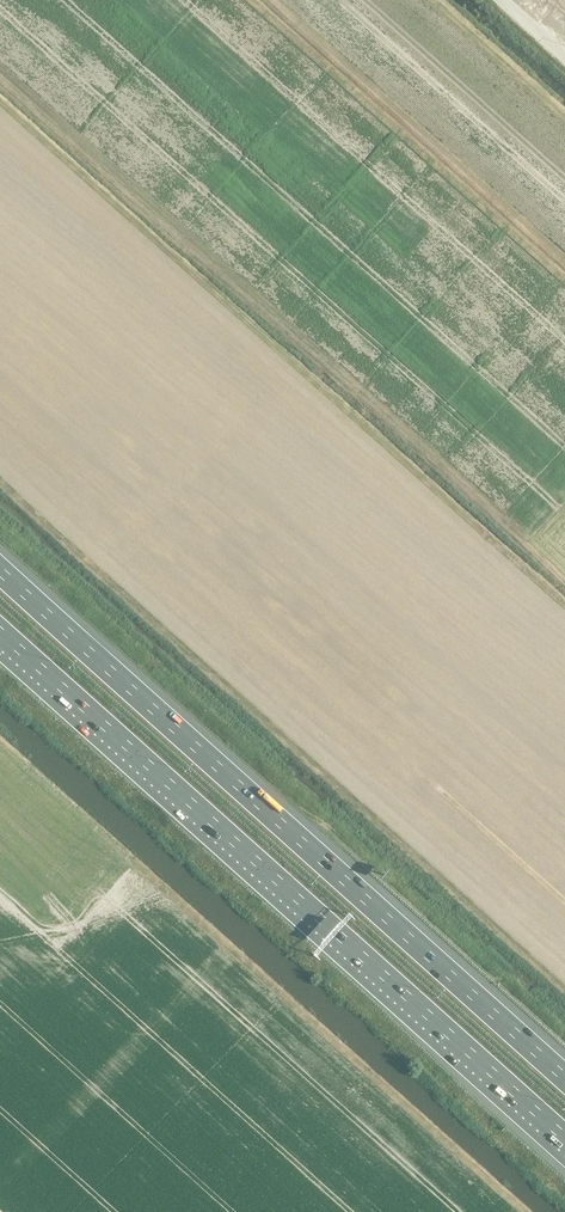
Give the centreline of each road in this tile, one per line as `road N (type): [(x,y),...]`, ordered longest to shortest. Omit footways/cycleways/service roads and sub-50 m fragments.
road 1 (motorway): [(564,1077),(0,568)]
road 2 (motorway): [(0,632),(564,1138)]

